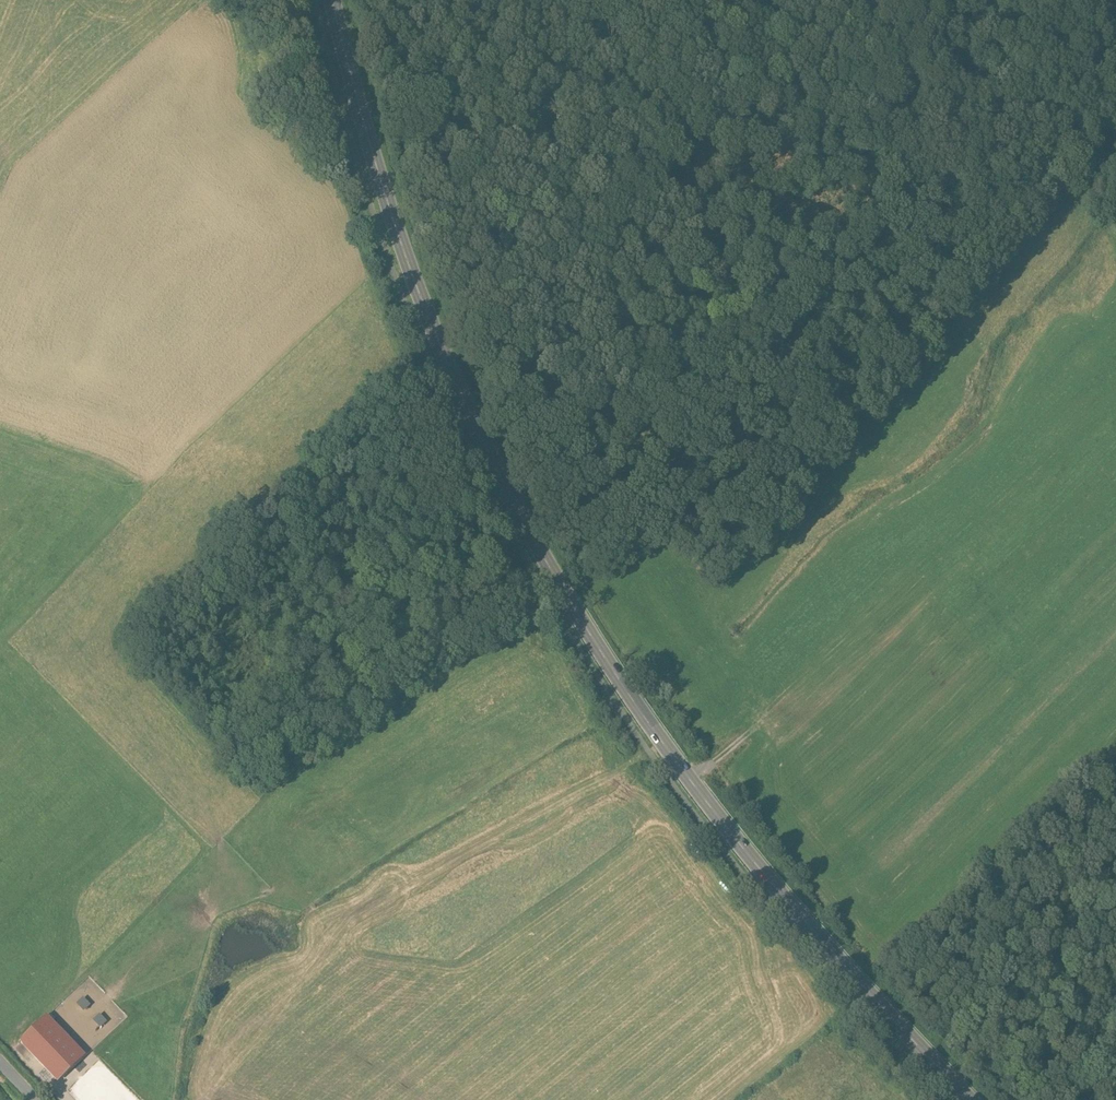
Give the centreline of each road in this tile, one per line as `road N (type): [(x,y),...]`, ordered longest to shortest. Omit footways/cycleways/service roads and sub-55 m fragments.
road 1 (primary): [(336,0),(411,275),(549,569),(662,742),(778,894),(971,1099)]
road 2 (track): [(206,1099),(361,907),(662,742)]

